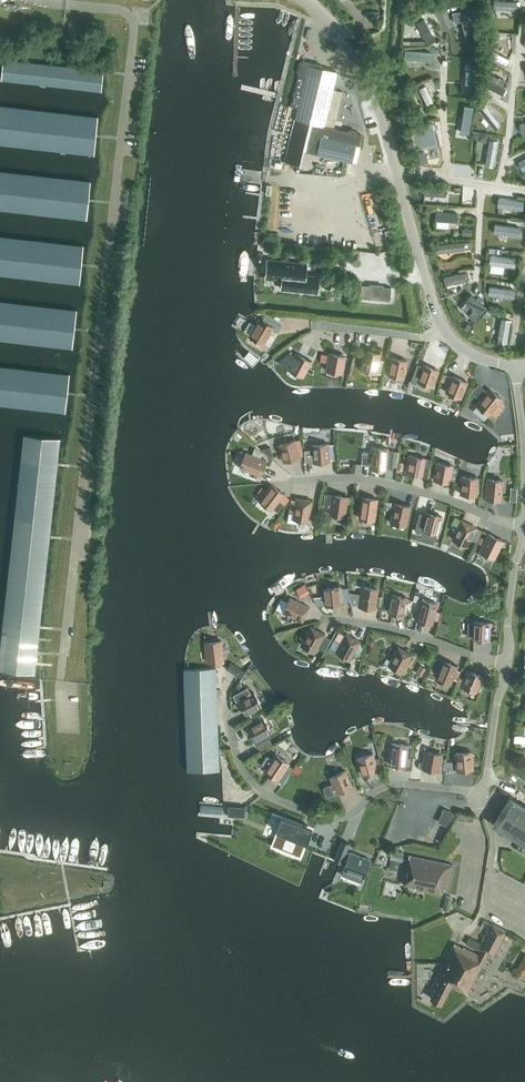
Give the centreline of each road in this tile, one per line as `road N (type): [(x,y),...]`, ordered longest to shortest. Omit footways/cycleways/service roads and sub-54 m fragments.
road 1 (unclassified): [(448,336),(368,72),(307,0)]
road 2 (residential): [(226,693),(237,751),(253,782),(316,815),(344,817),(396,783),(483,793)]
road 3 (residential): [(524,525),(374,481),(294,481)]
road 4 (residential): [(507,661),(325,618)]
road 5 (unclassified): [(524,525),(507,661)]
road 6 (unclassified): [(507,661),(483,793)]
road 7 (residential): [(448,336),(317,325)]
road 8 (unclassified): [(516,364),(524,493)]

